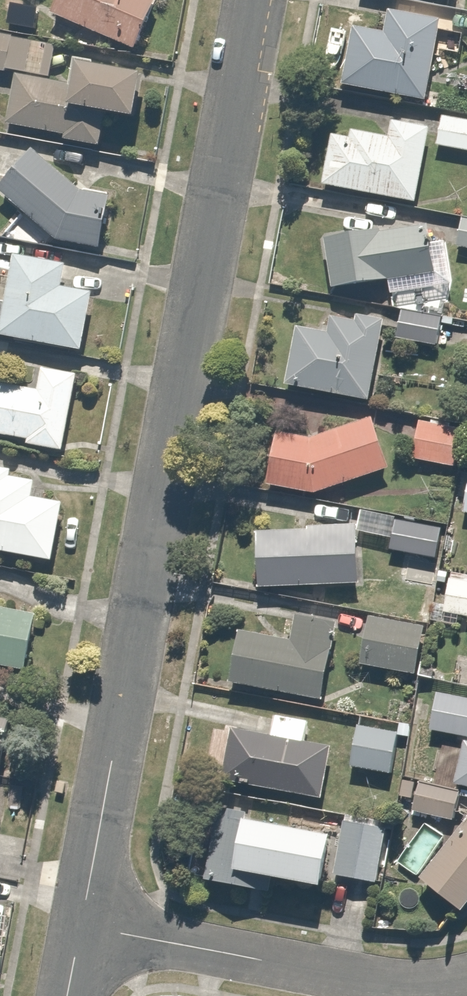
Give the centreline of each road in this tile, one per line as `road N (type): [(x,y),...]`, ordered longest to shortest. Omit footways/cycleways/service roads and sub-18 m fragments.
road 1 (residential): [(82,925),(255,0)]
road 2 (residential): [(82,925),(418,990),(466,982)]

